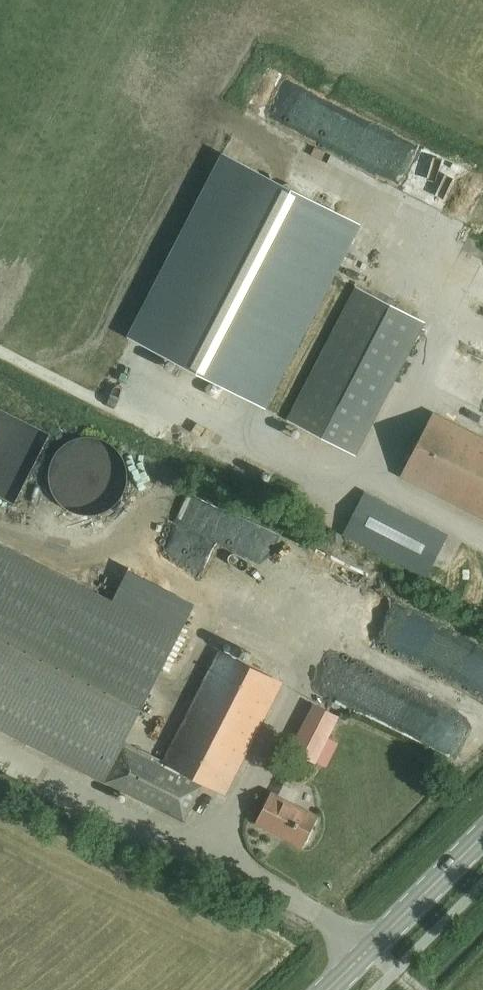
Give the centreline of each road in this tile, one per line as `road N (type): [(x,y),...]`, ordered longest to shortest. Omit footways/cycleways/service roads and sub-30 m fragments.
road 1 (secondary): [(329,989),(482,836)]

